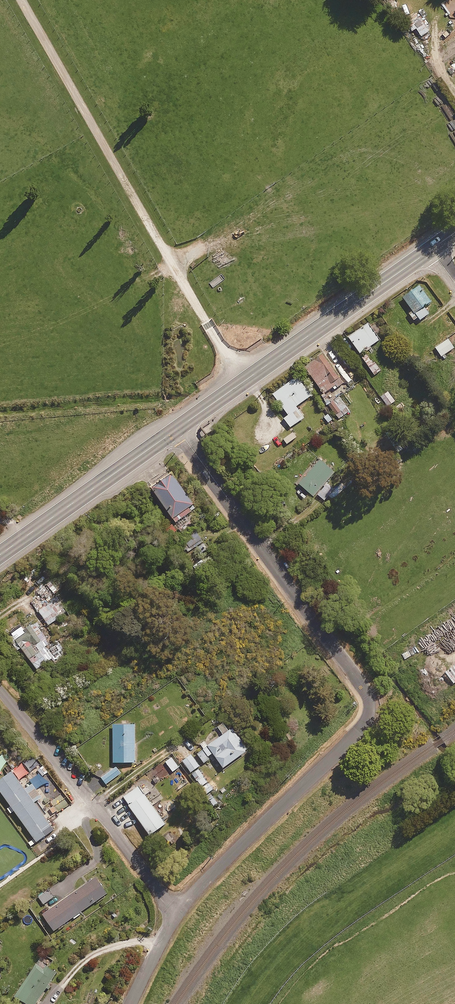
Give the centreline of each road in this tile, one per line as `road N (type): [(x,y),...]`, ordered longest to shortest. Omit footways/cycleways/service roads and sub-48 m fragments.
road 1 (residential): [(177,429),(371,707),(361,729),(178,911)]
road 2 (trunk): [(454,233),(177,429)]
road 3 (residential): [(178,911),(0,689)]
road 4 (trunk): [(177,429),(0,556)]

